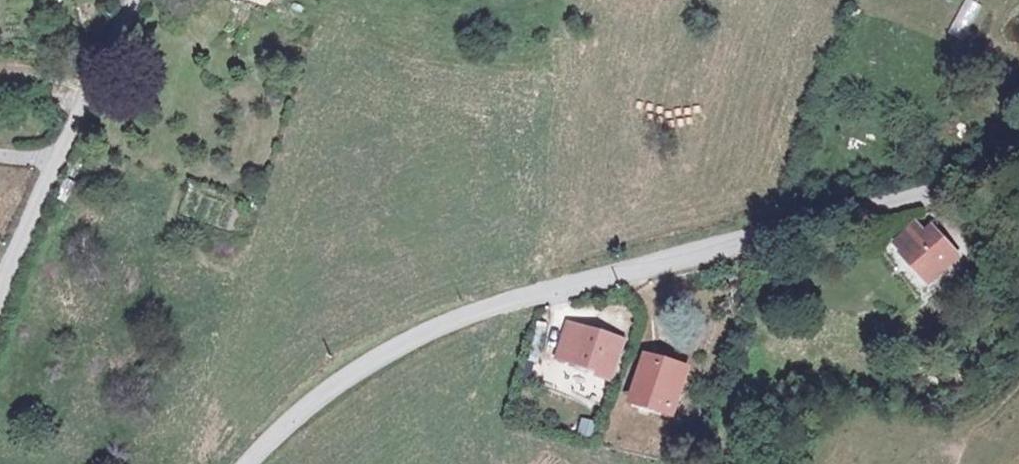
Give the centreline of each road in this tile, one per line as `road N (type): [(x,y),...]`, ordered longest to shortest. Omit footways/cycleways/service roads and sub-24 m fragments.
road 1 (unclassified): [(248,463),(360,366),(462,317),(965,180),(1018,145)]
road 2 (unclassified): [(128,0),(0,293)]

